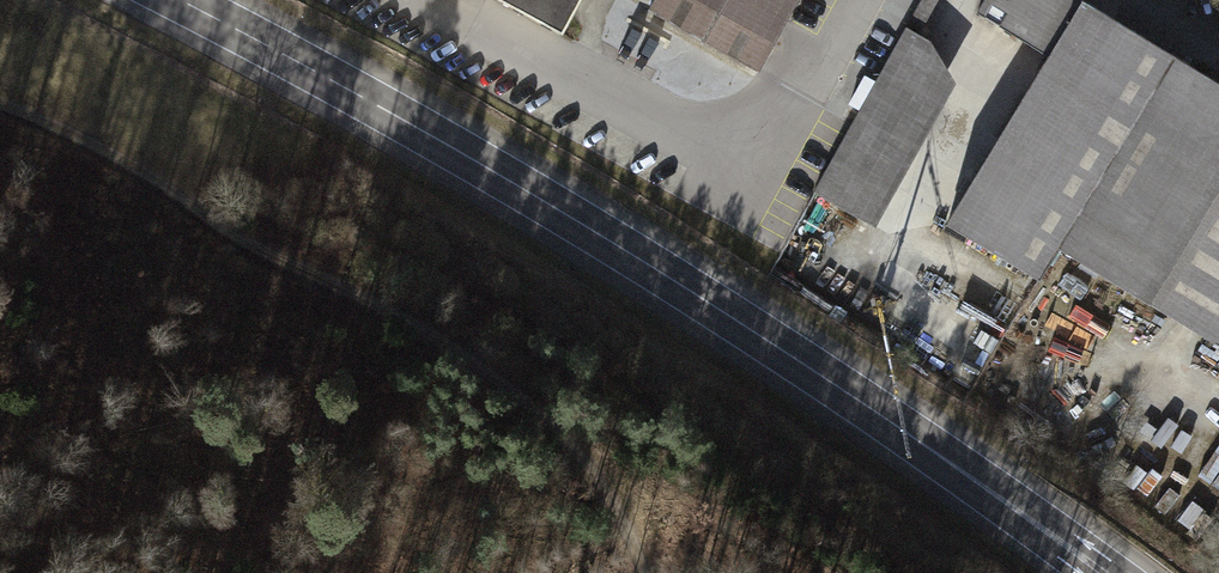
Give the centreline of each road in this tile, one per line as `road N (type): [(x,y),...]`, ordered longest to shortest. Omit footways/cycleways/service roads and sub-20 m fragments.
road 1 (trunk): [(177,0),(613,244),(921,442)]
road 2 (track): [(642,572),(596,461),(503,381),(404,315),(285,262),(73,134),(0,104)]
road 3 (trunk): [(1125,572),(1064,527),(921,442)]
road 4 (trunk): [(921,442),(1077,572)]

